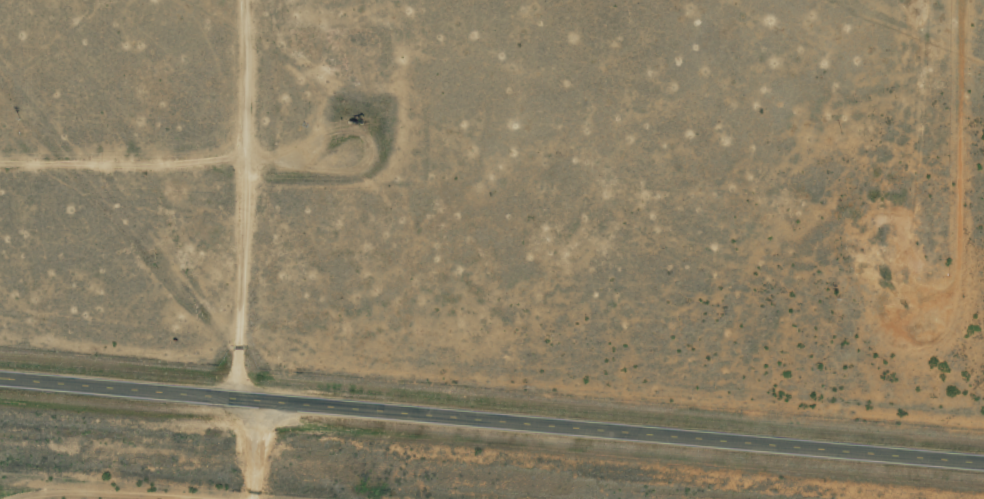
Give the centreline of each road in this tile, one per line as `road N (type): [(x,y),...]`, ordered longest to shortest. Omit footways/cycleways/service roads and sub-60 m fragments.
road 1 (secondary): [(983,458),(0,378)]
road 2 (residential): [(0,69),(121,218),(268,366),(250,399)]
road 3 (residential): [(983,103),(738,0)]

